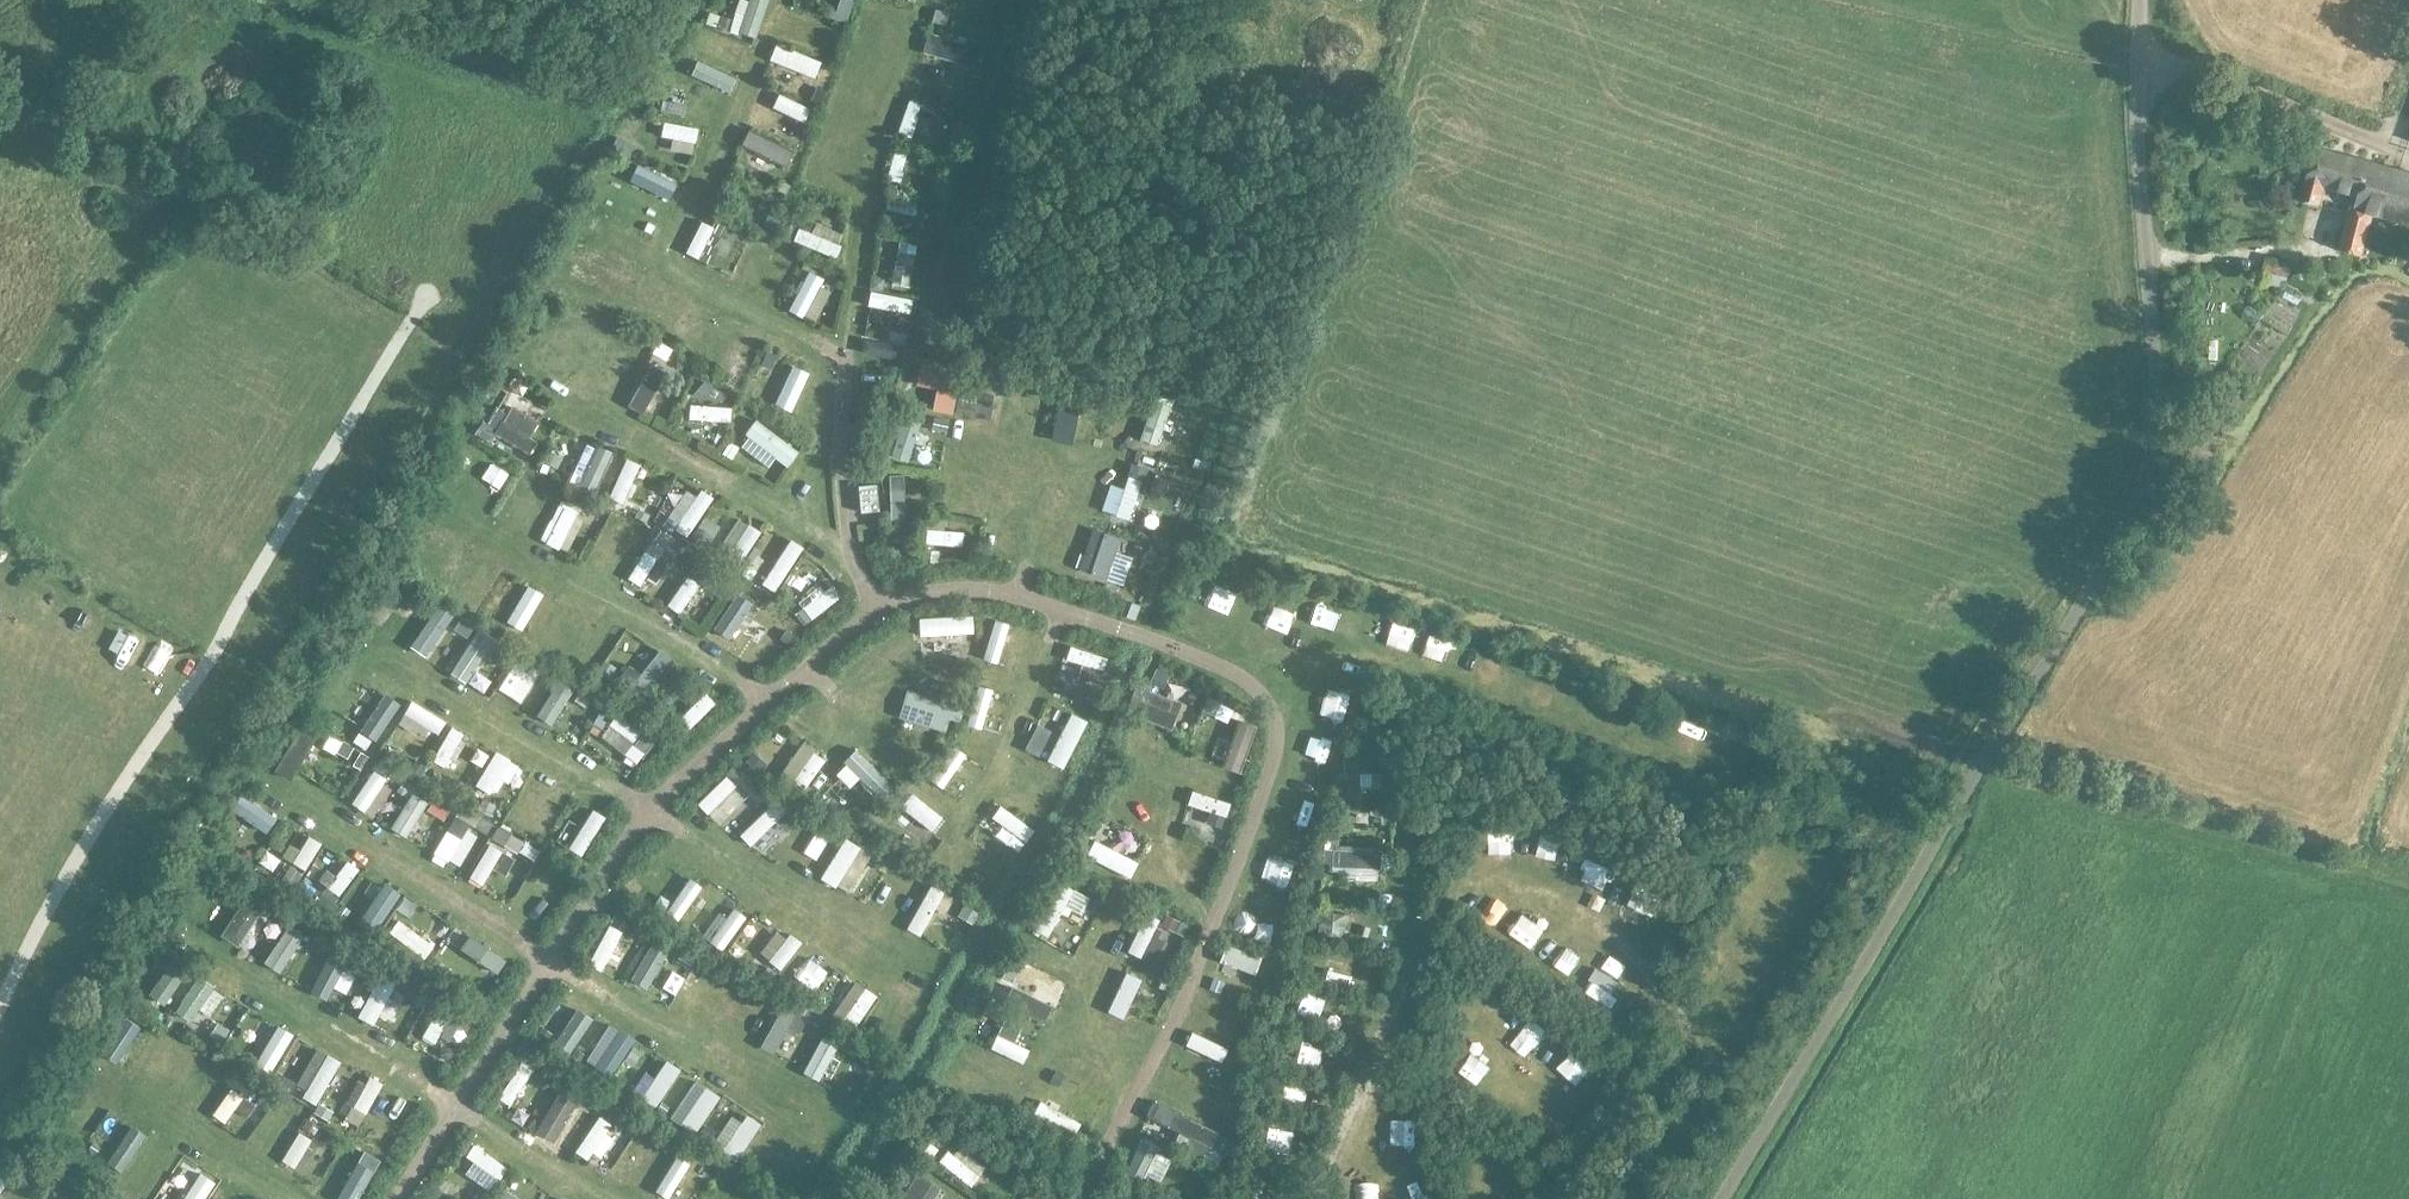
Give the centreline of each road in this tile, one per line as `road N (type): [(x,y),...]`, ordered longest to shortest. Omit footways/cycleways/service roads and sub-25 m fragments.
road 1 (unclassified): [(1721,1198),(2039,673),(2151,459),(2157,397),(2136,137),(2139,0)]

